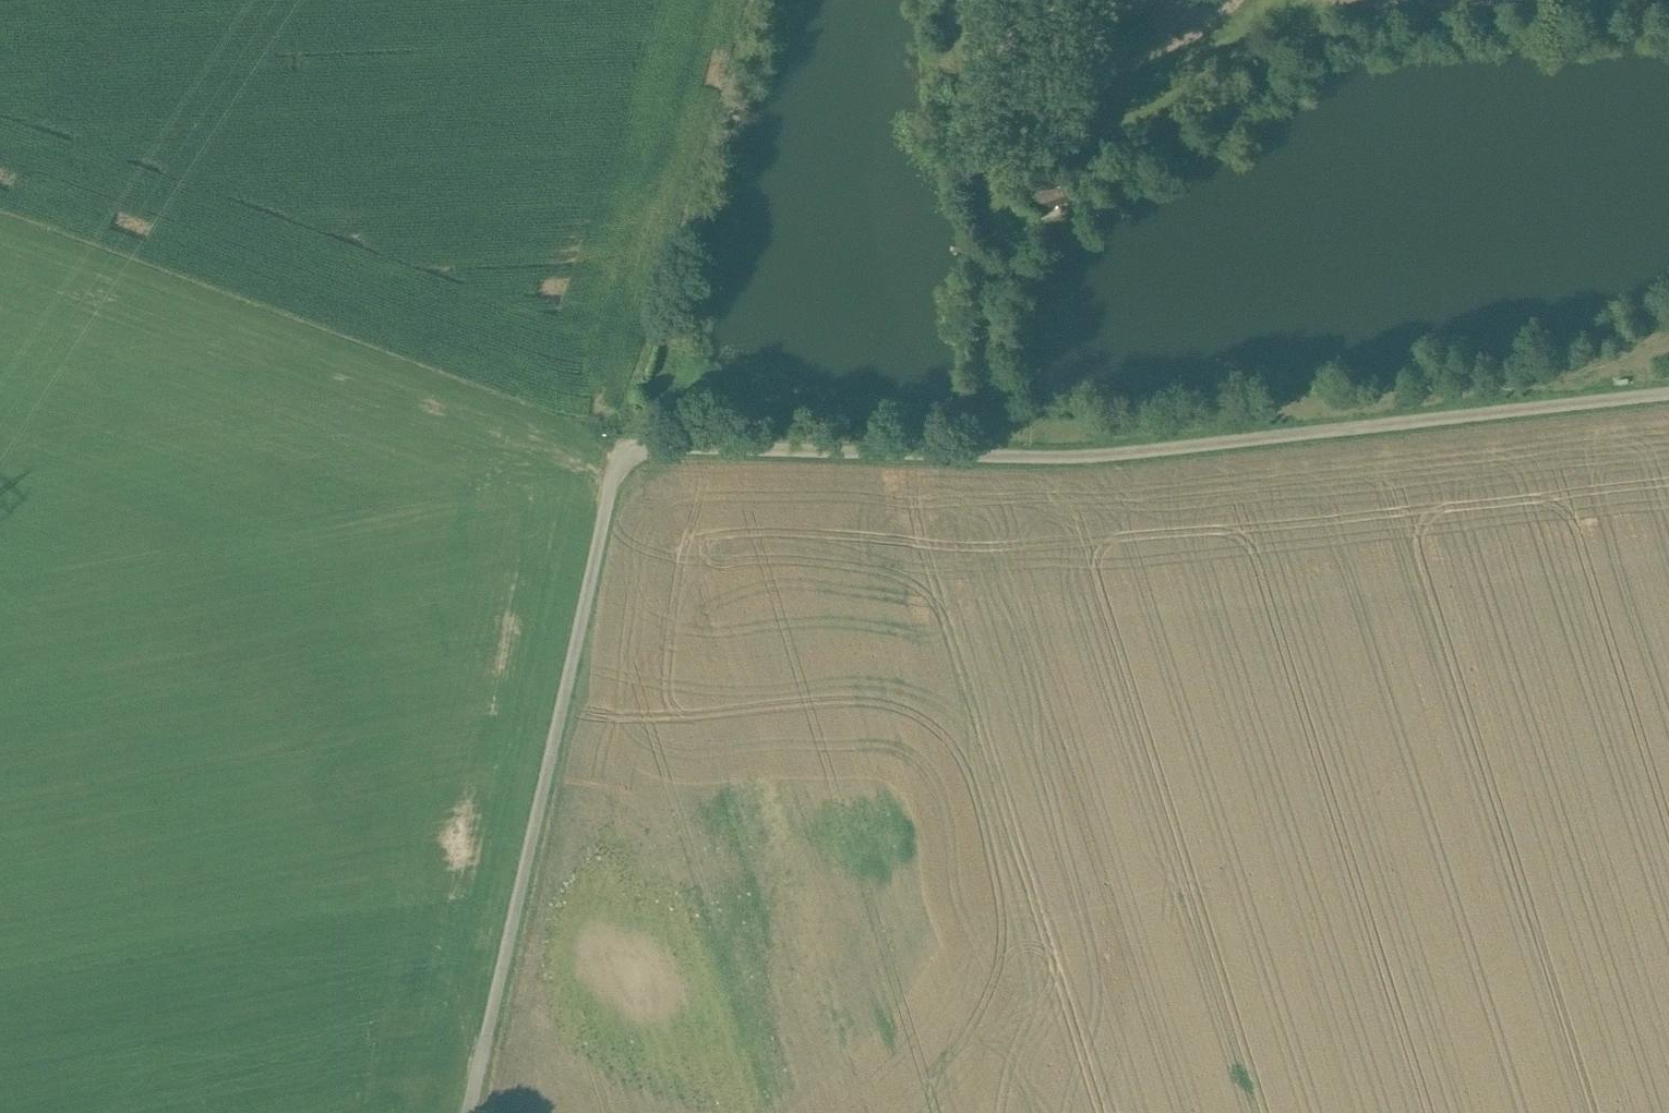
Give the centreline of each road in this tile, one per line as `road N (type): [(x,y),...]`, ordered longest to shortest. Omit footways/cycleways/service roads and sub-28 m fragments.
road 1 (track): [(1668,397),(1068,458),(624,447),(464,1112)]

